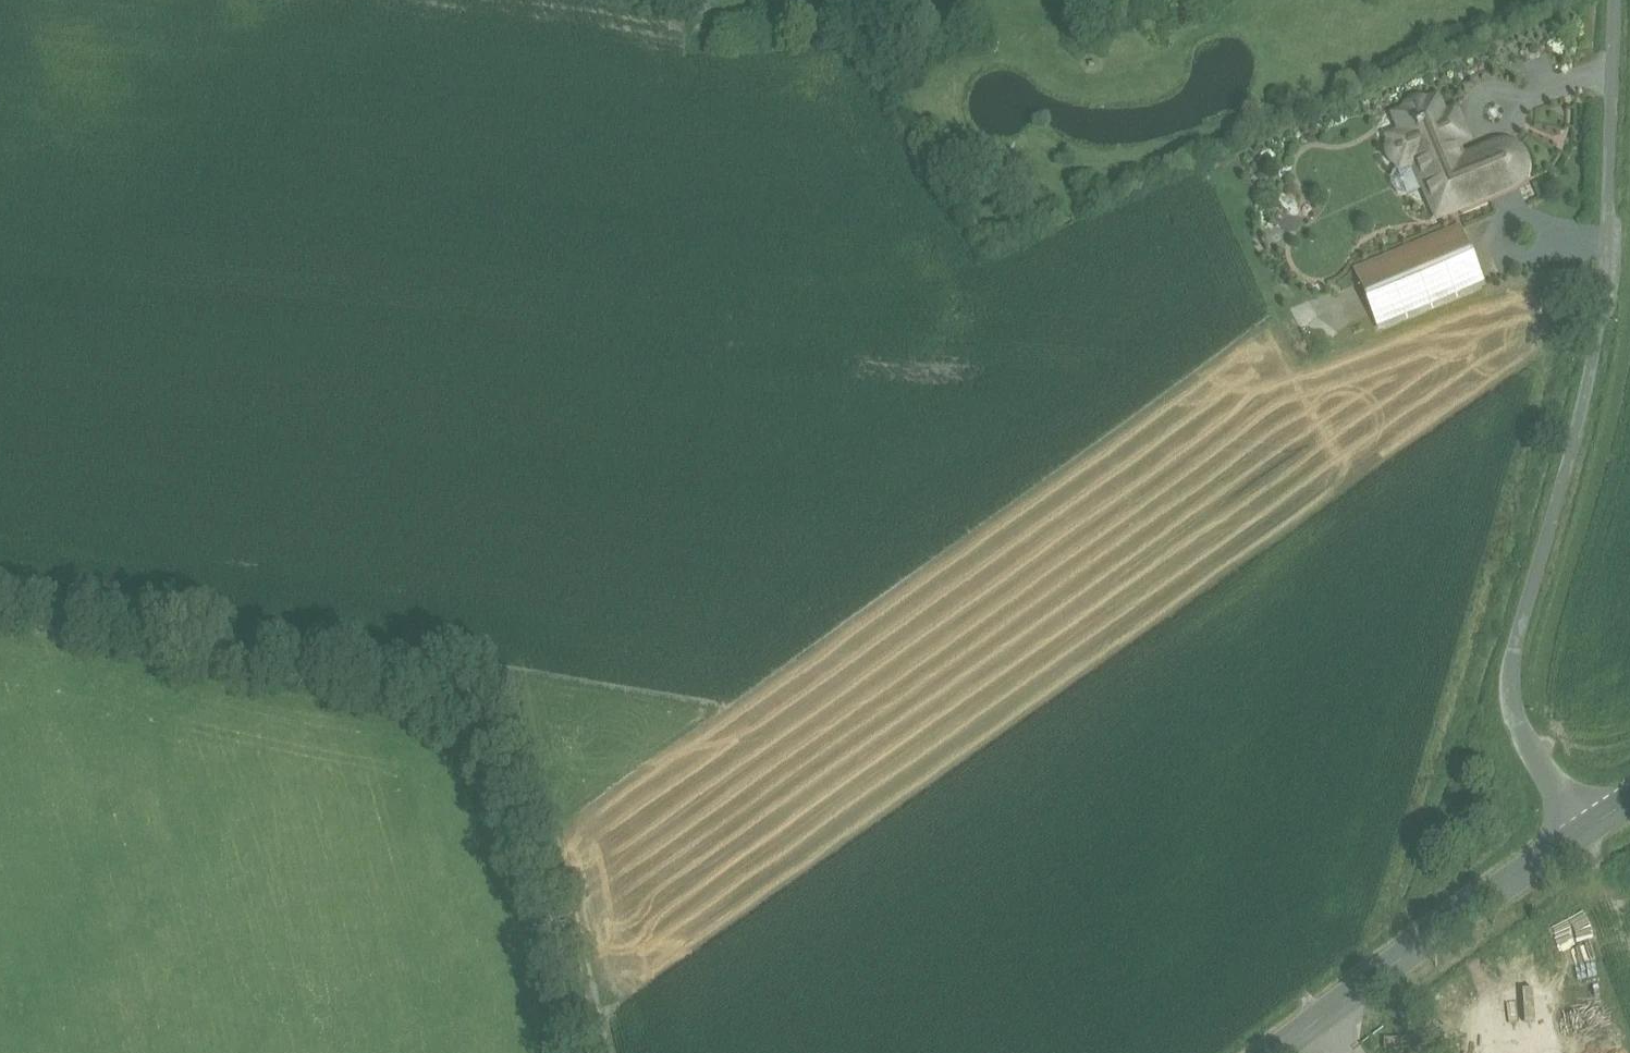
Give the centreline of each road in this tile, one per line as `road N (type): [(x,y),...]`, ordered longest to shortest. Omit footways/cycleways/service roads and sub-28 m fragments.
road 1 (residential): [(1583,831),(1513,711),(1511,672),(1607,280),(1616,0)]
road 2 (secondary): [(1279,1052),(1583,831)]

